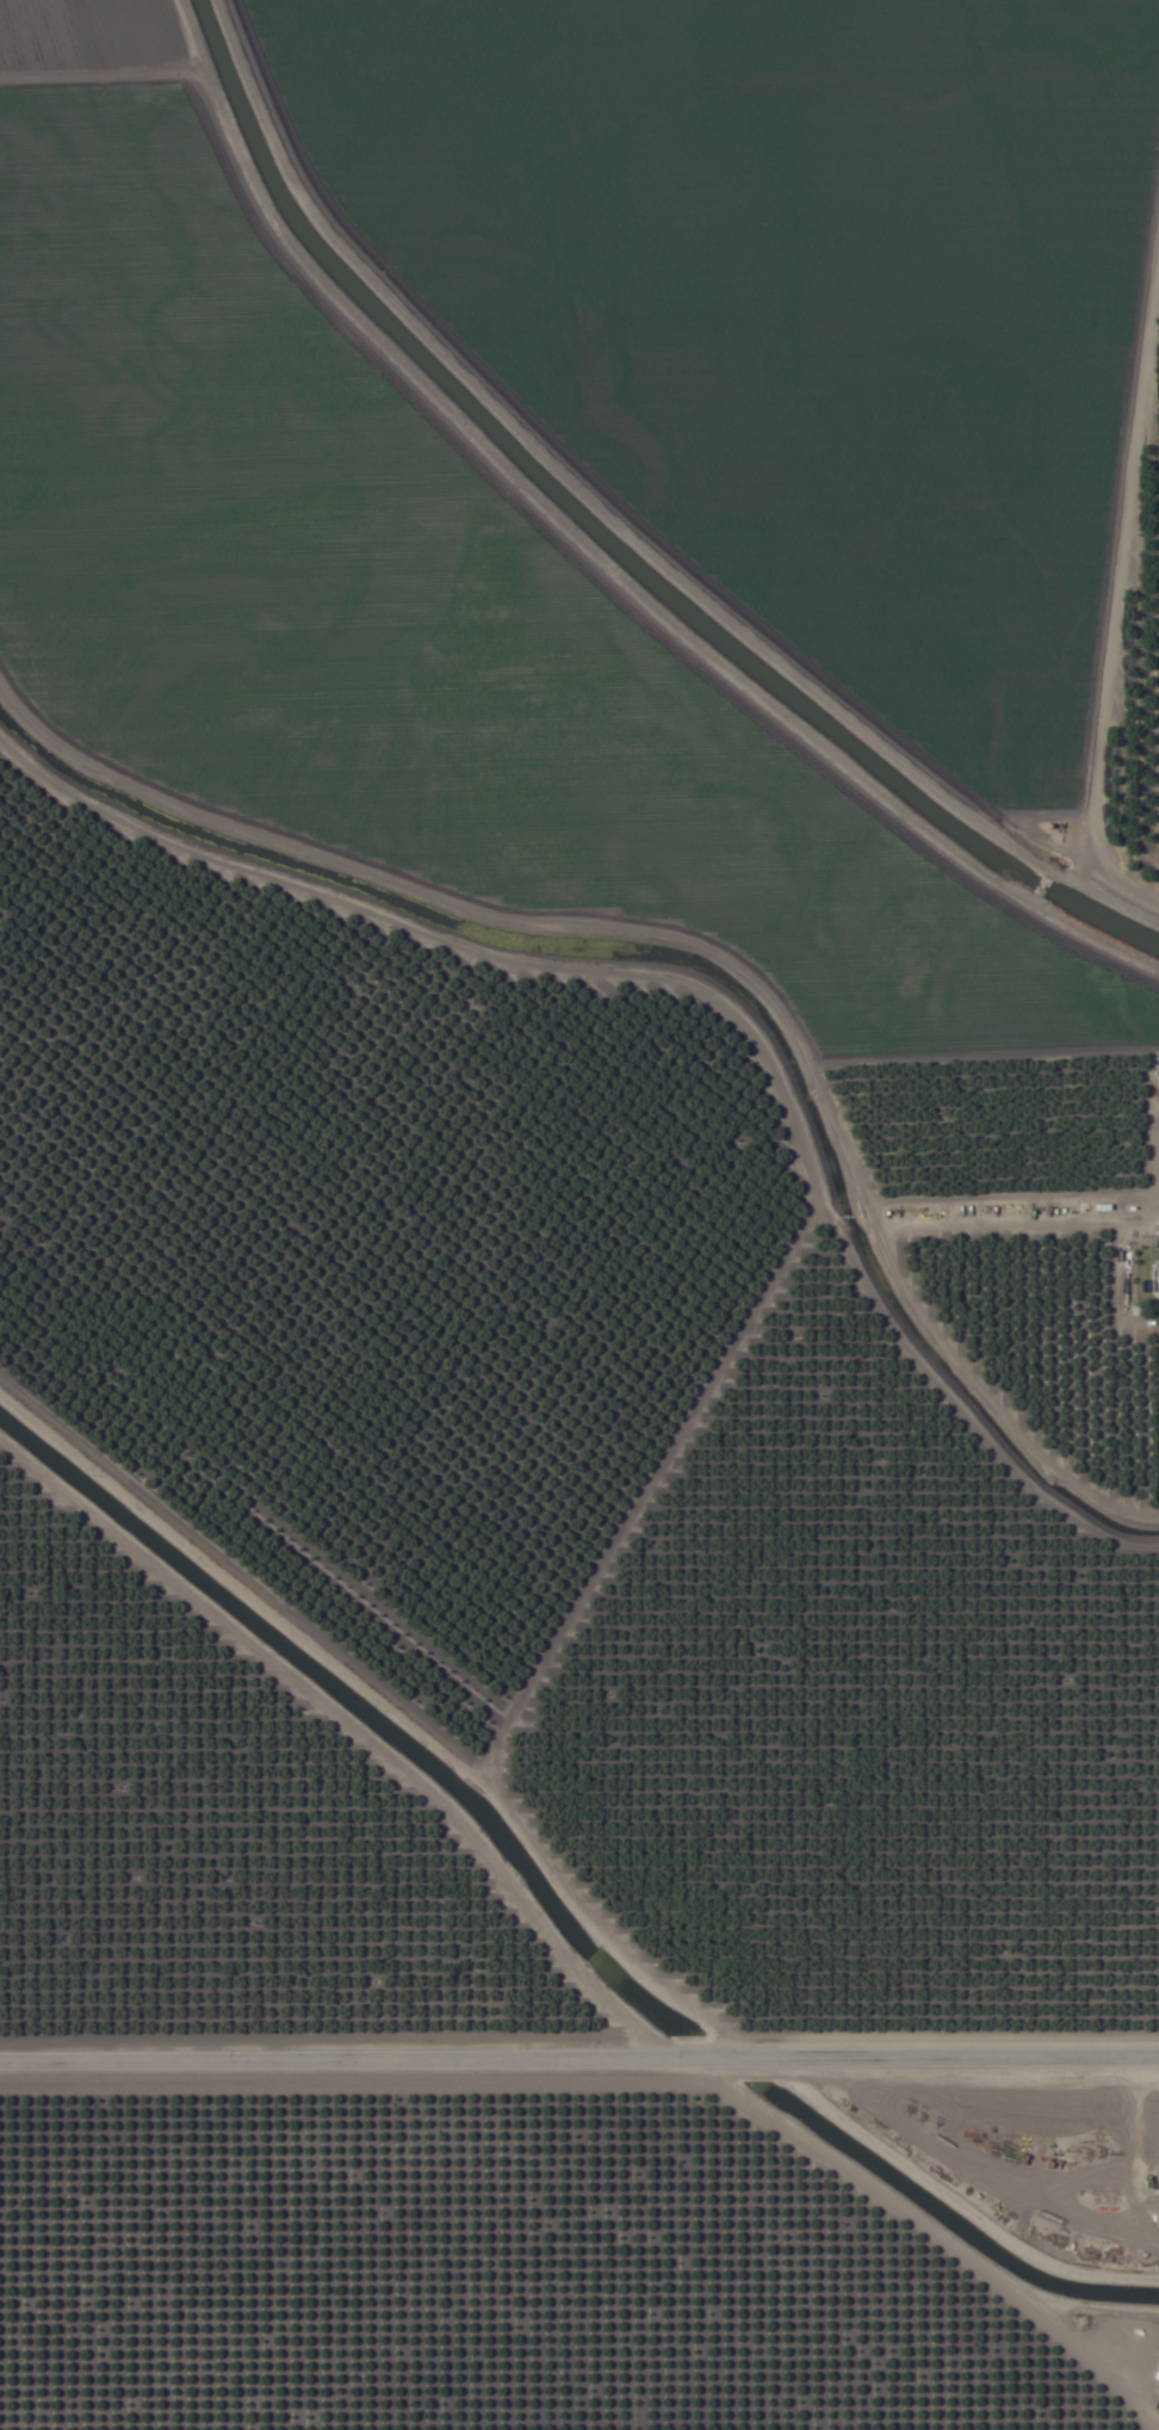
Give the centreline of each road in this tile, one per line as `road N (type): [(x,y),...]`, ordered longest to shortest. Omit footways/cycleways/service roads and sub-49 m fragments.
road 1 (tertiary): [(1158,2044),(0,2049)]

